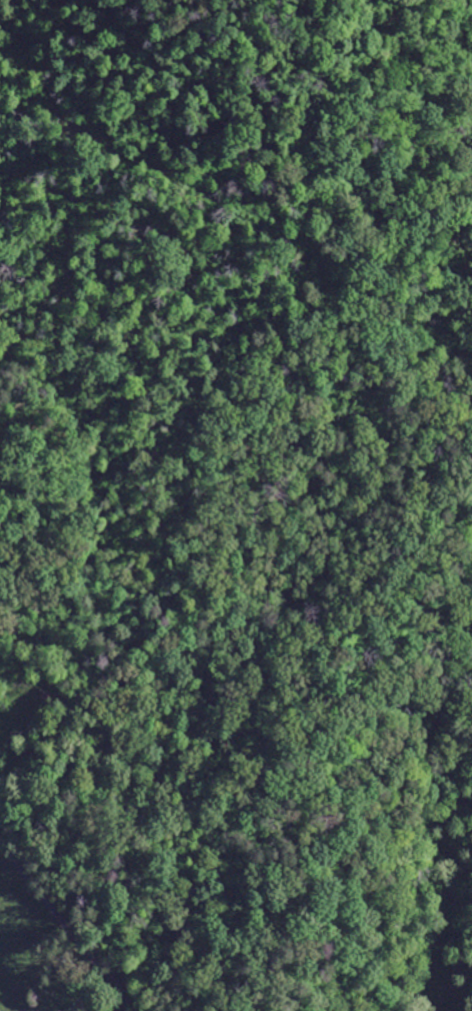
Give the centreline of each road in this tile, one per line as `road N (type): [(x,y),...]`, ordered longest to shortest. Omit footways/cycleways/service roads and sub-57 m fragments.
road 1 (residential): [(146,1010),(66,931),(0,840)]

